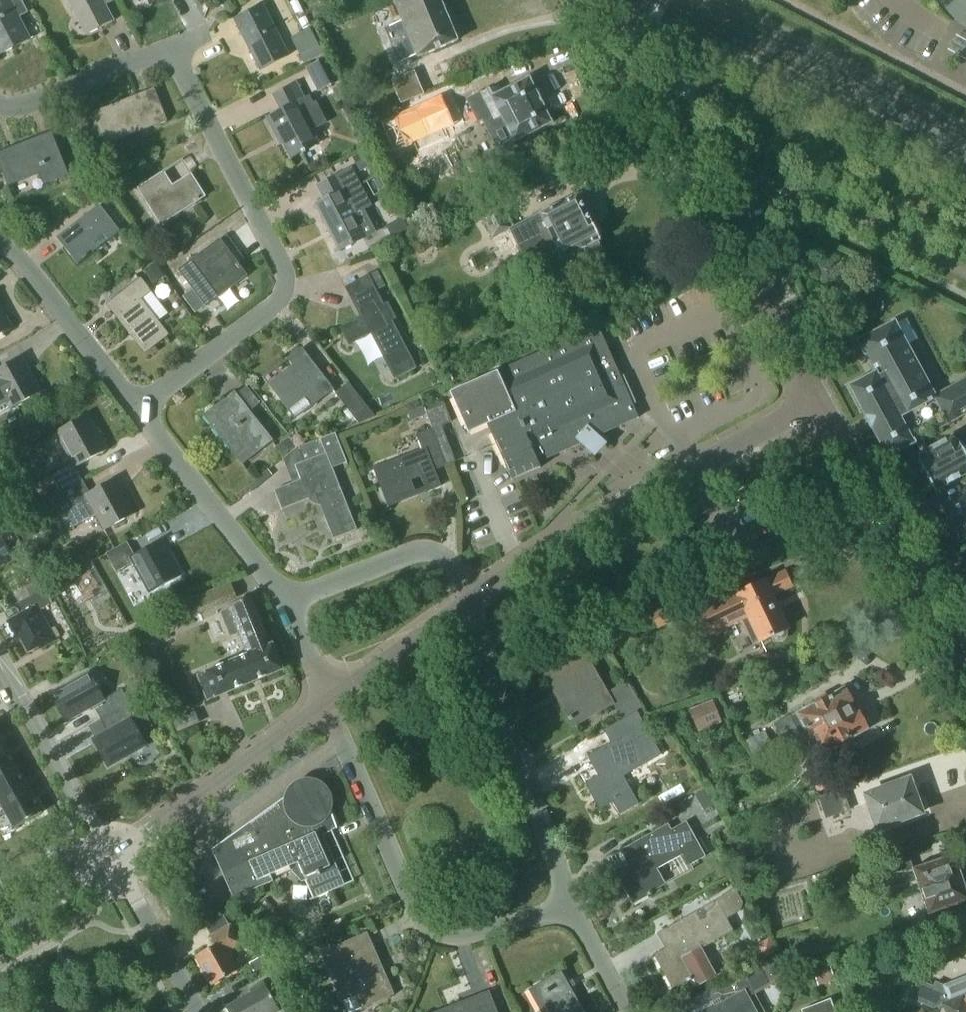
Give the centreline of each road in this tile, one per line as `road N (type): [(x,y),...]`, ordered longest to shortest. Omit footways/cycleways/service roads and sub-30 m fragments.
road 1 (residential): [(137,409),(274,305),(286,284),(173,46)]
road 2 (tertiary): [(469,600),(572,530),(819,400)]
road 3 (residential): [(574,908),(464,937),(426,926),(326,703)]
road 4 (residential): [(574,908),(469,600)]
road 5 (tertiary): [(965,668),(819,400)]
road 6 (tertiary): [(735,241),(603,0)]
road 7 (tertiary): [(113,861),(326,703)]
road 8 (unclassified): [(965,267),(821,196),(791,200),(735,241)]
road 9 (residential): [(286,602),(137,409)]
road 10 (residential): [(0,657),(113,861)]
road 11 (residential): [(286,602),(423,552),(455,570),(469,600)]
road 12 (residential): [(137,409),(25,264),(0,247)]
road 13 (residential): [(173,46),(36,102),(0,103)]
road 14 (tertiary): [(819,400),(735,241)]
road 15 (tertiary): [(326,703),(469,600)]
road 16 (residential): [(198,1011),(113,861)]
road 17 (tertiary): [(0,924),(113,861)]

